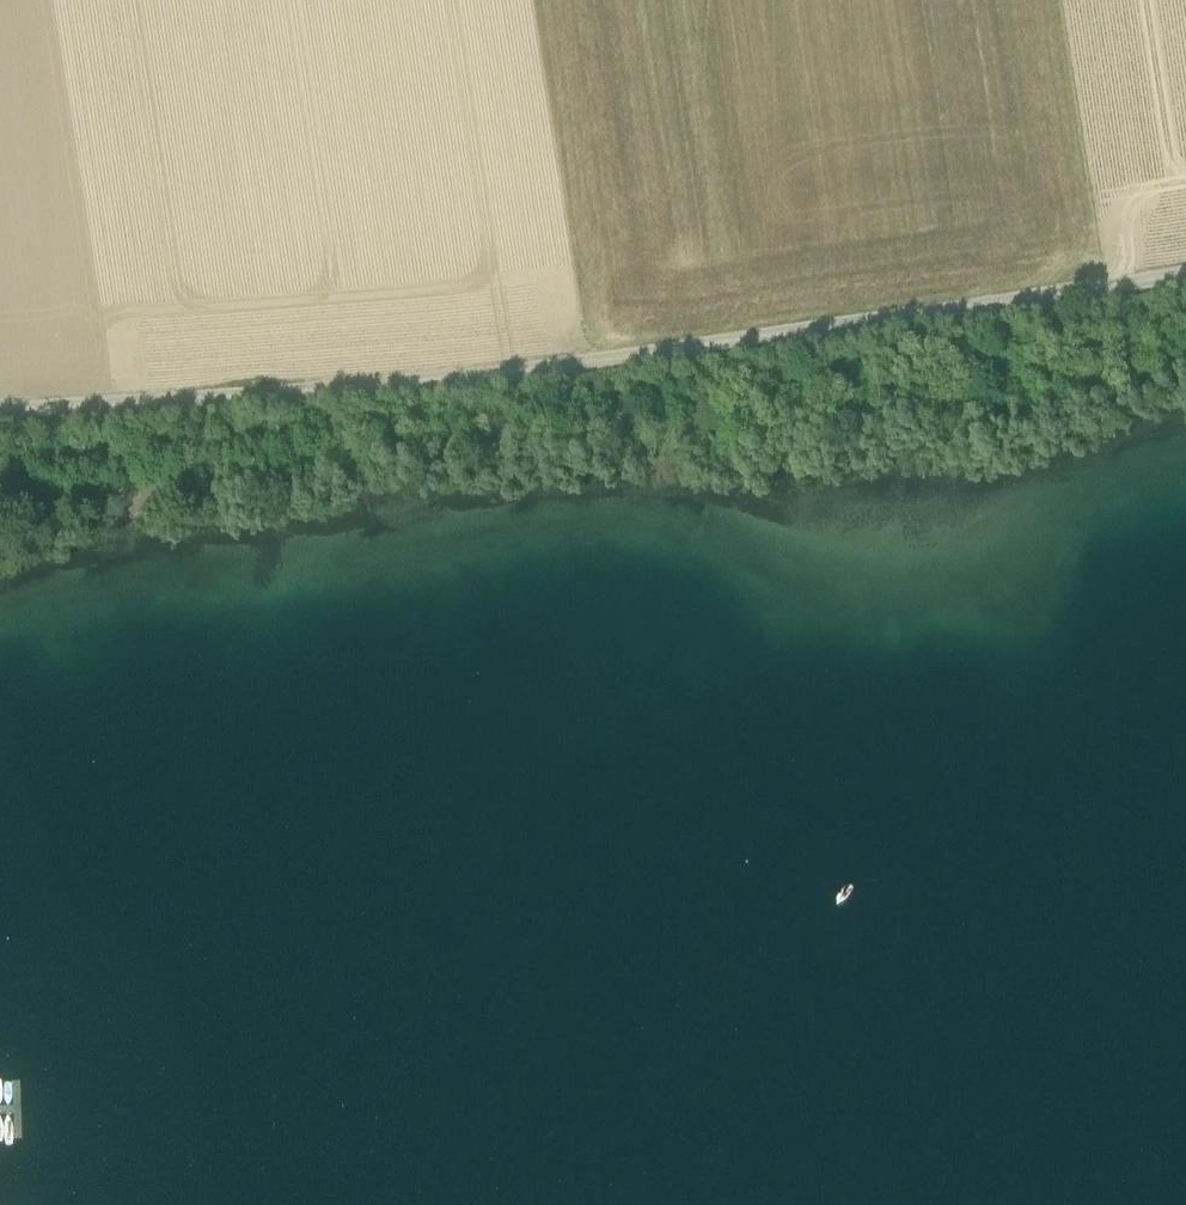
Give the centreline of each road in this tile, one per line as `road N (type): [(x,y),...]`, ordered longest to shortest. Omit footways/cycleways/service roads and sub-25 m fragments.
road 1 (residential): [(0,413),(510,373),(1185,275)]

